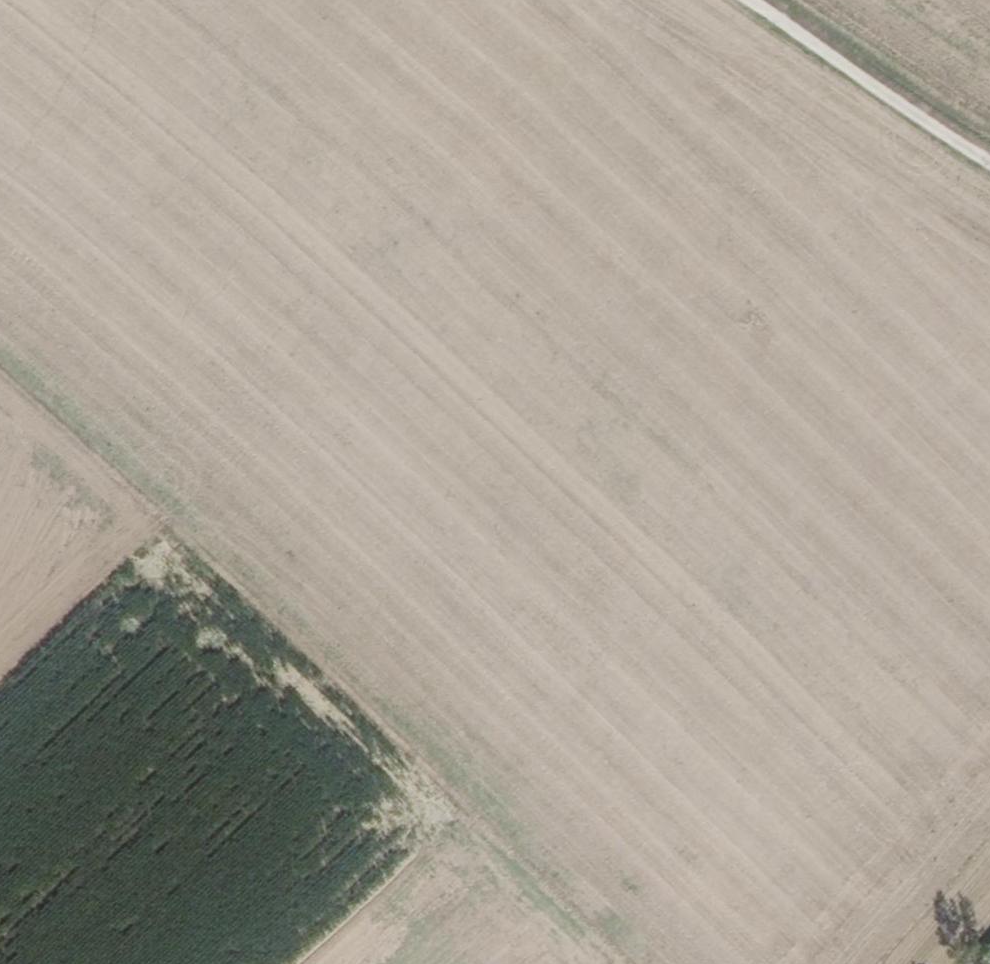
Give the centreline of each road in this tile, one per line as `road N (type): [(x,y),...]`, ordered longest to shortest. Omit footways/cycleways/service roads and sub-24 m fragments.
road 1 (track): [(751,0),(989,163)]

